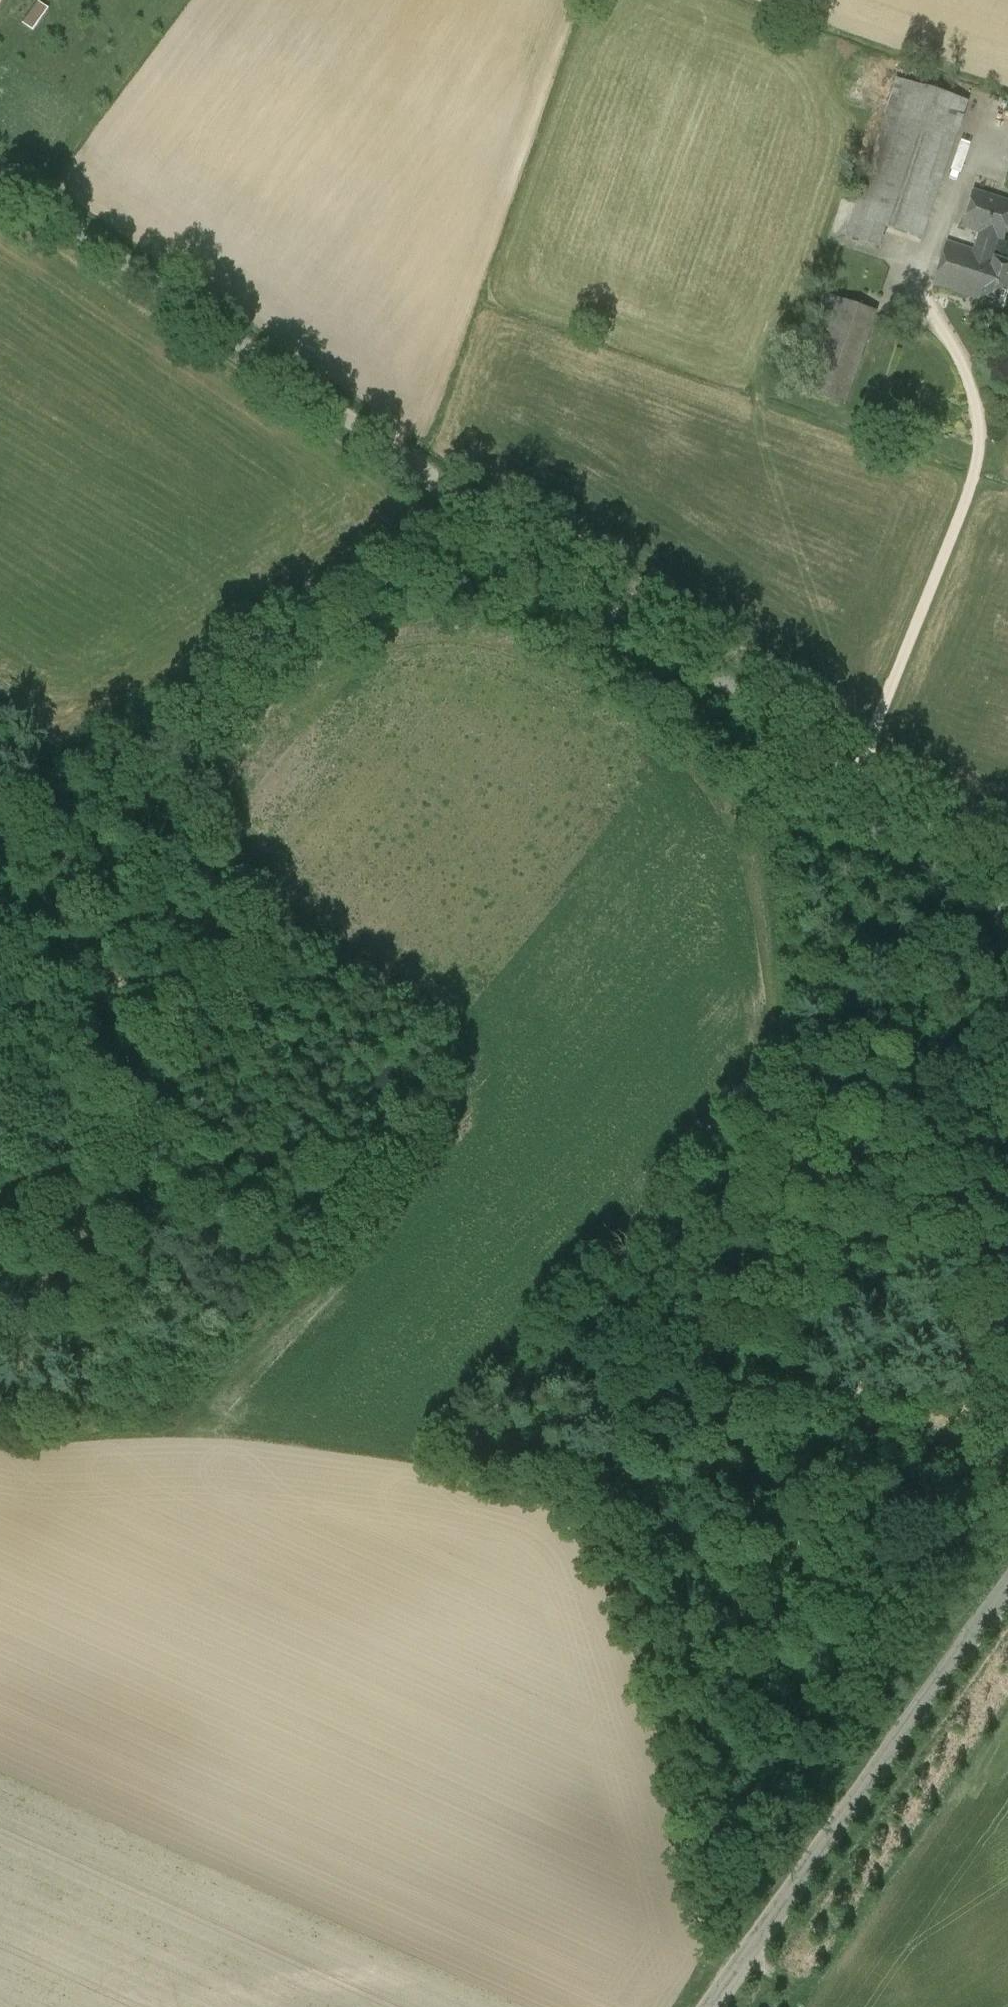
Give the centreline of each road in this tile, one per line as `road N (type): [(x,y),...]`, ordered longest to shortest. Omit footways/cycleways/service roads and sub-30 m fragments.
road 1 (unclassified): [(1007,928),(1004,896),(985,864),(0,173)]
road 2 (tertiary): [(709,2006),(1007,1588)]

